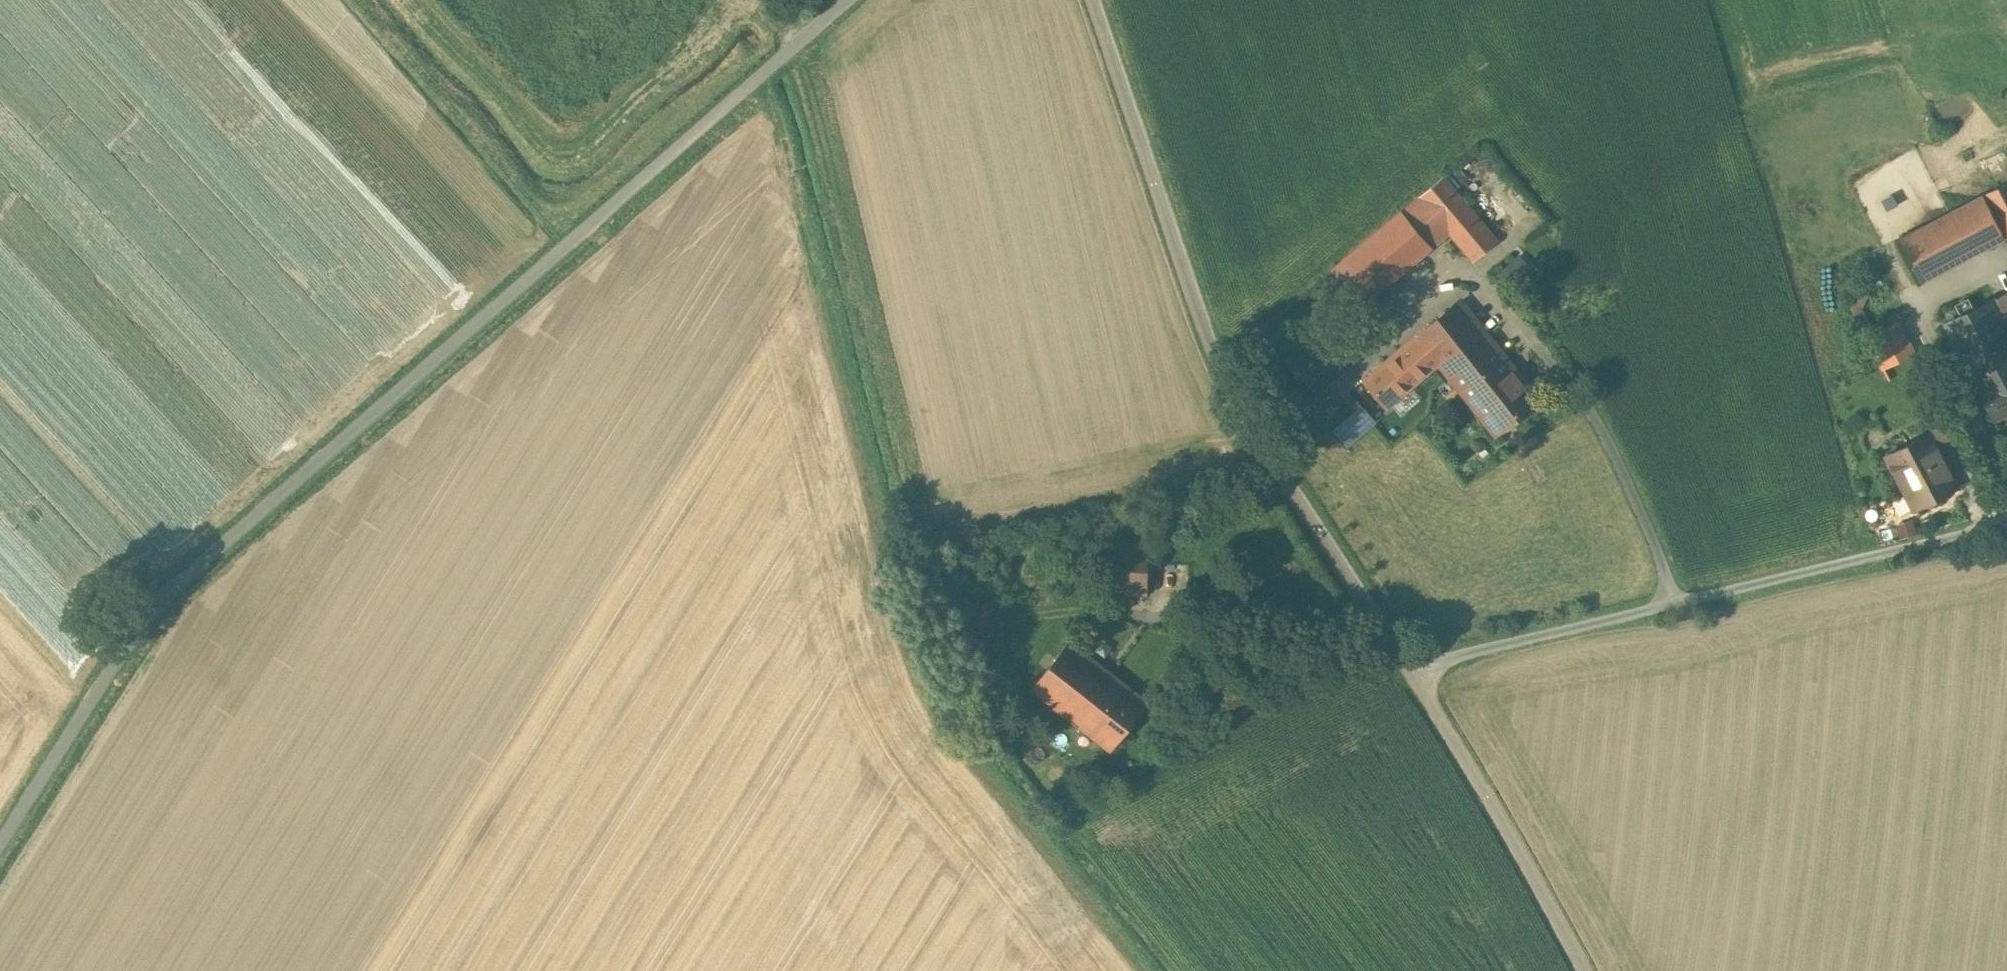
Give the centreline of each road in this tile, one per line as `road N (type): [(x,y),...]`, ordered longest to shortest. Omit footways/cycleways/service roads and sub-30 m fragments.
road 1 (unclassified): [(850,0),(168,594),(132,636),(0,844)]
road 2 (unclassified): [(1093,0),(1219,357),(1584,970)]

